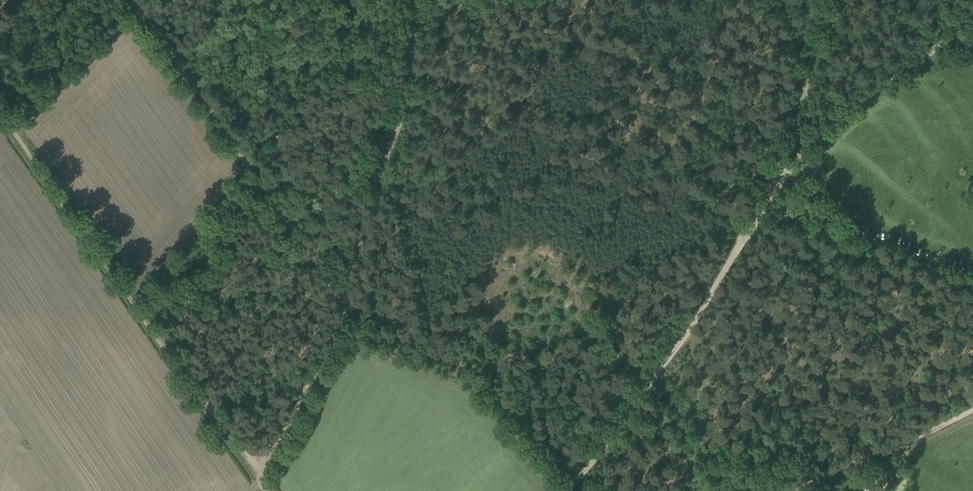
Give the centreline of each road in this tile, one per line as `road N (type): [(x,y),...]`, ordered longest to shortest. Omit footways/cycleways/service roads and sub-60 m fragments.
road 1 (track): [(263,479),(0,118)]
road 2 (track): [(567,490),(779,168)]
road 3 (track): [(129,0),(344,301)]
road 4 (track): [(972,10),(941,46),(834,116),(779,168)]
road 5 (unclassified): [(972,285),(857,231),(779,168)]
road 6 (track): [(785,490),(972,413)]
road 7 (track): [(344,301),(336,334),(263,479)]

